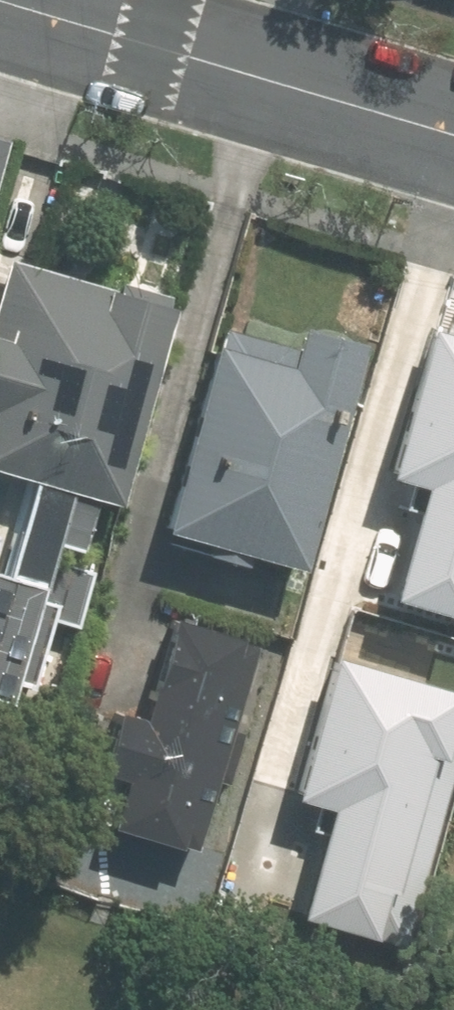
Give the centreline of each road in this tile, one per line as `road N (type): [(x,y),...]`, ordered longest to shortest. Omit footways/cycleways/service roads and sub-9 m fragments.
road 1 (residential): [(0,0),(453,134)]

